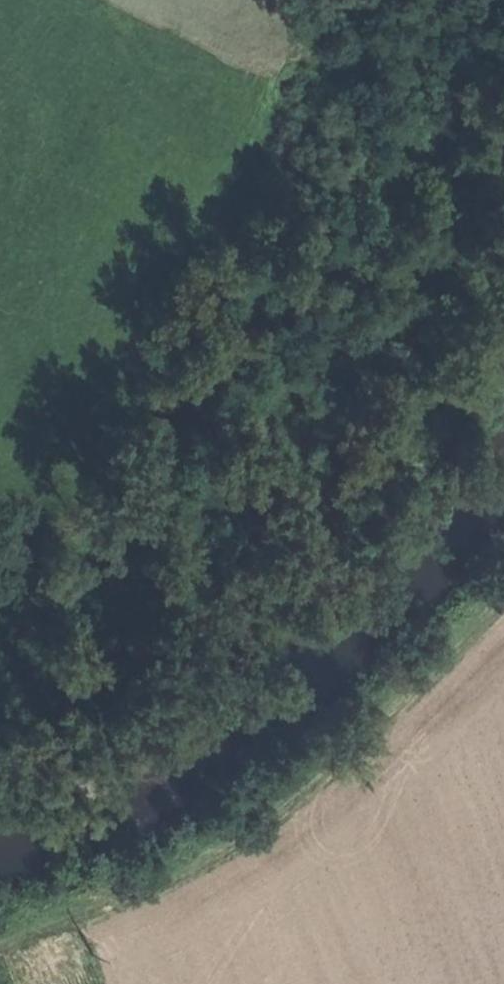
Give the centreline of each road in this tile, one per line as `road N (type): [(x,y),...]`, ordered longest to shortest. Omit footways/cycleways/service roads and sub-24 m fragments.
road 1 (track): [(0,949),(201,861),(333,768),(503,592)]

